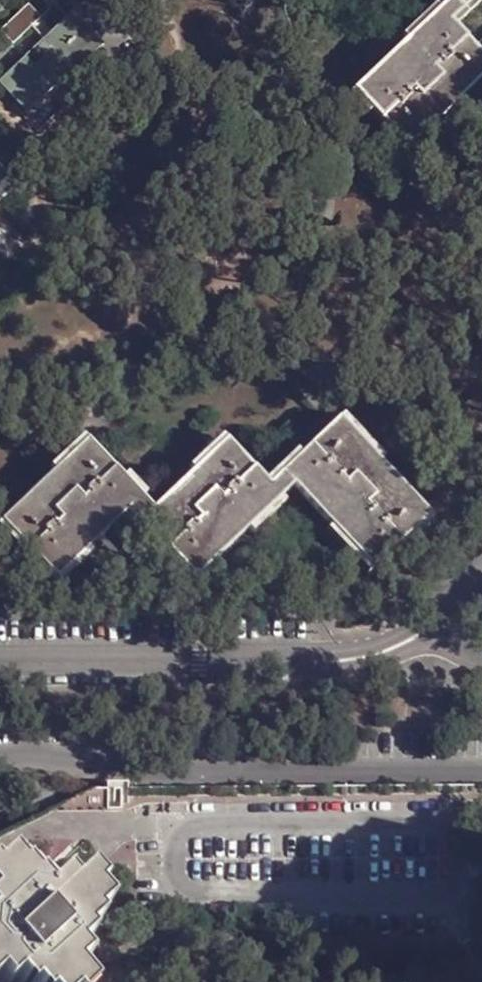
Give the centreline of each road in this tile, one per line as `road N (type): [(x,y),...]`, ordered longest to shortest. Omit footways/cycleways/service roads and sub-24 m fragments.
road 1 (residential): [(308,662),(0,663)]
road 2 (residential): [(467,591),(401,637),(308,662)]
road 3 (residential): [(308,662),(369,663),(444,639)]

